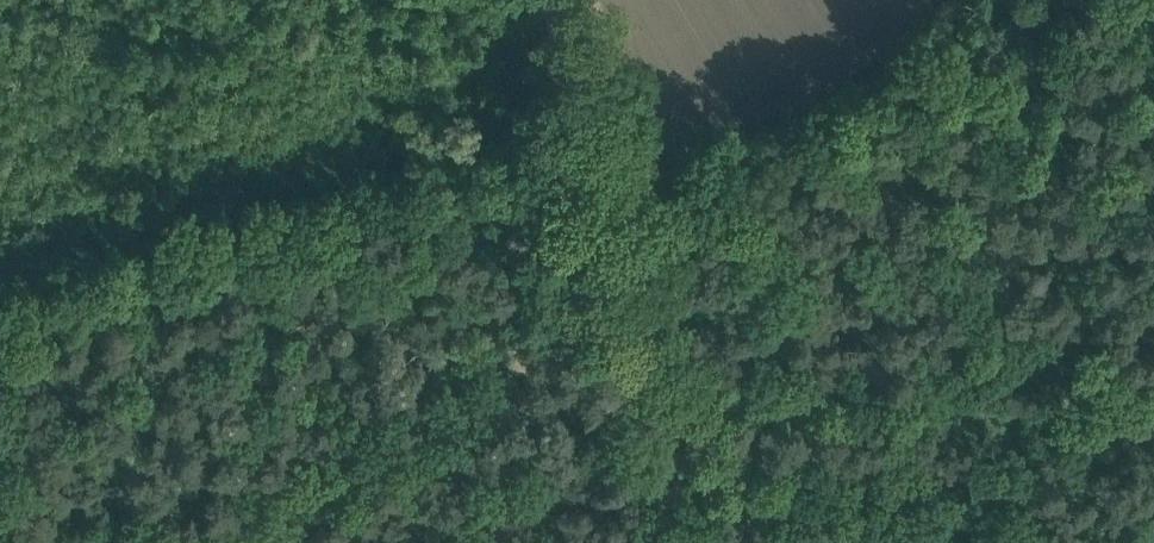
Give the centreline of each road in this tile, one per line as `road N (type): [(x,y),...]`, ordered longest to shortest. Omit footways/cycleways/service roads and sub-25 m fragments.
road 1 (unclassified): [(693,542),(551,0)]

